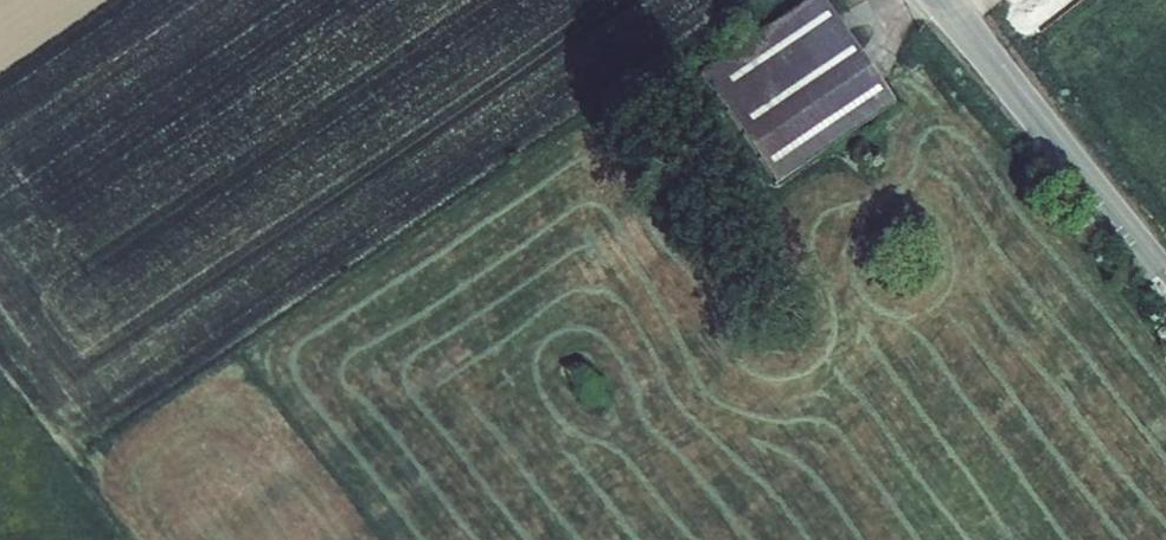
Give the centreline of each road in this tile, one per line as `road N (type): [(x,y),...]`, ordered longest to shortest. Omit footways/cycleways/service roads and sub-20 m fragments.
road 1 (tertiary): [(1165,284),(938,0)]

